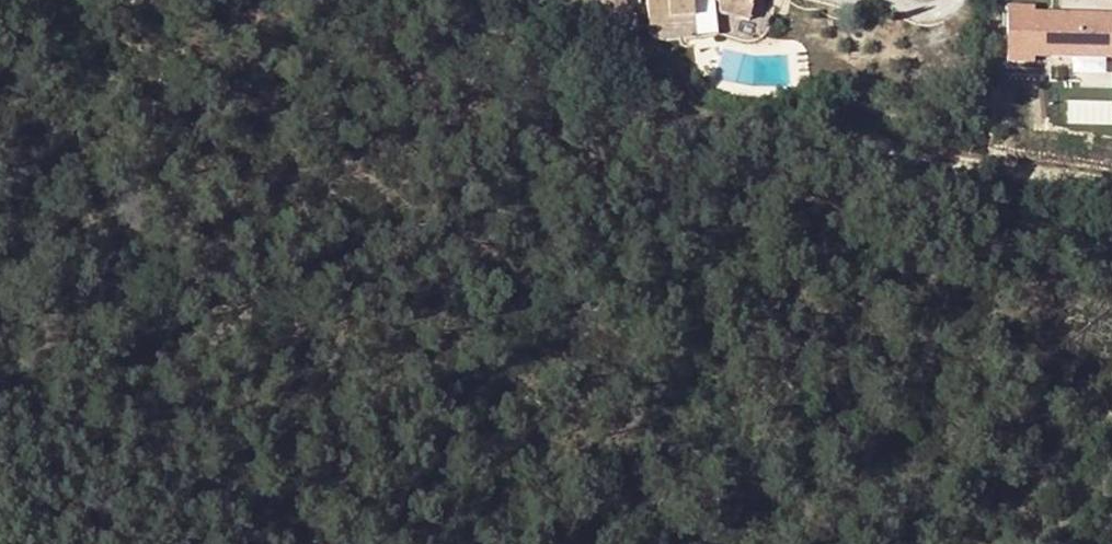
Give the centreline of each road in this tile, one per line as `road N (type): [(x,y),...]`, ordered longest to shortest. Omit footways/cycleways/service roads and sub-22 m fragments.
road 1 (track): [(1111,182),(719,121),(641,97),(430,0)]

